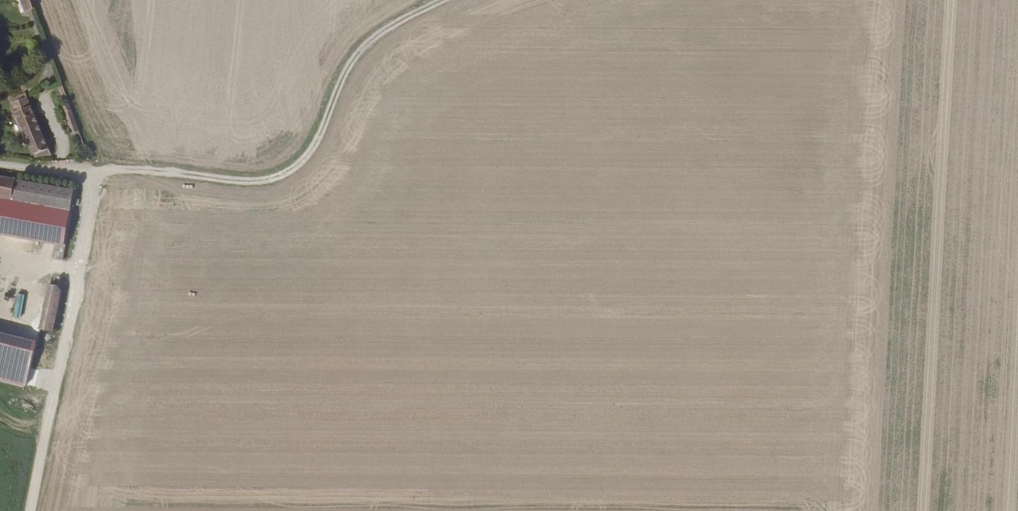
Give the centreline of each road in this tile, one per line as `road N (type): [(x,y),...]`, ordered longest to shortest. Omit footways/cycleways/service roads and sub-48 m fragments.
road 1 (track): [(442,0),(367,44),(350,64),(319,137),(287,173),(242,181),(92,172),(32,510)]

